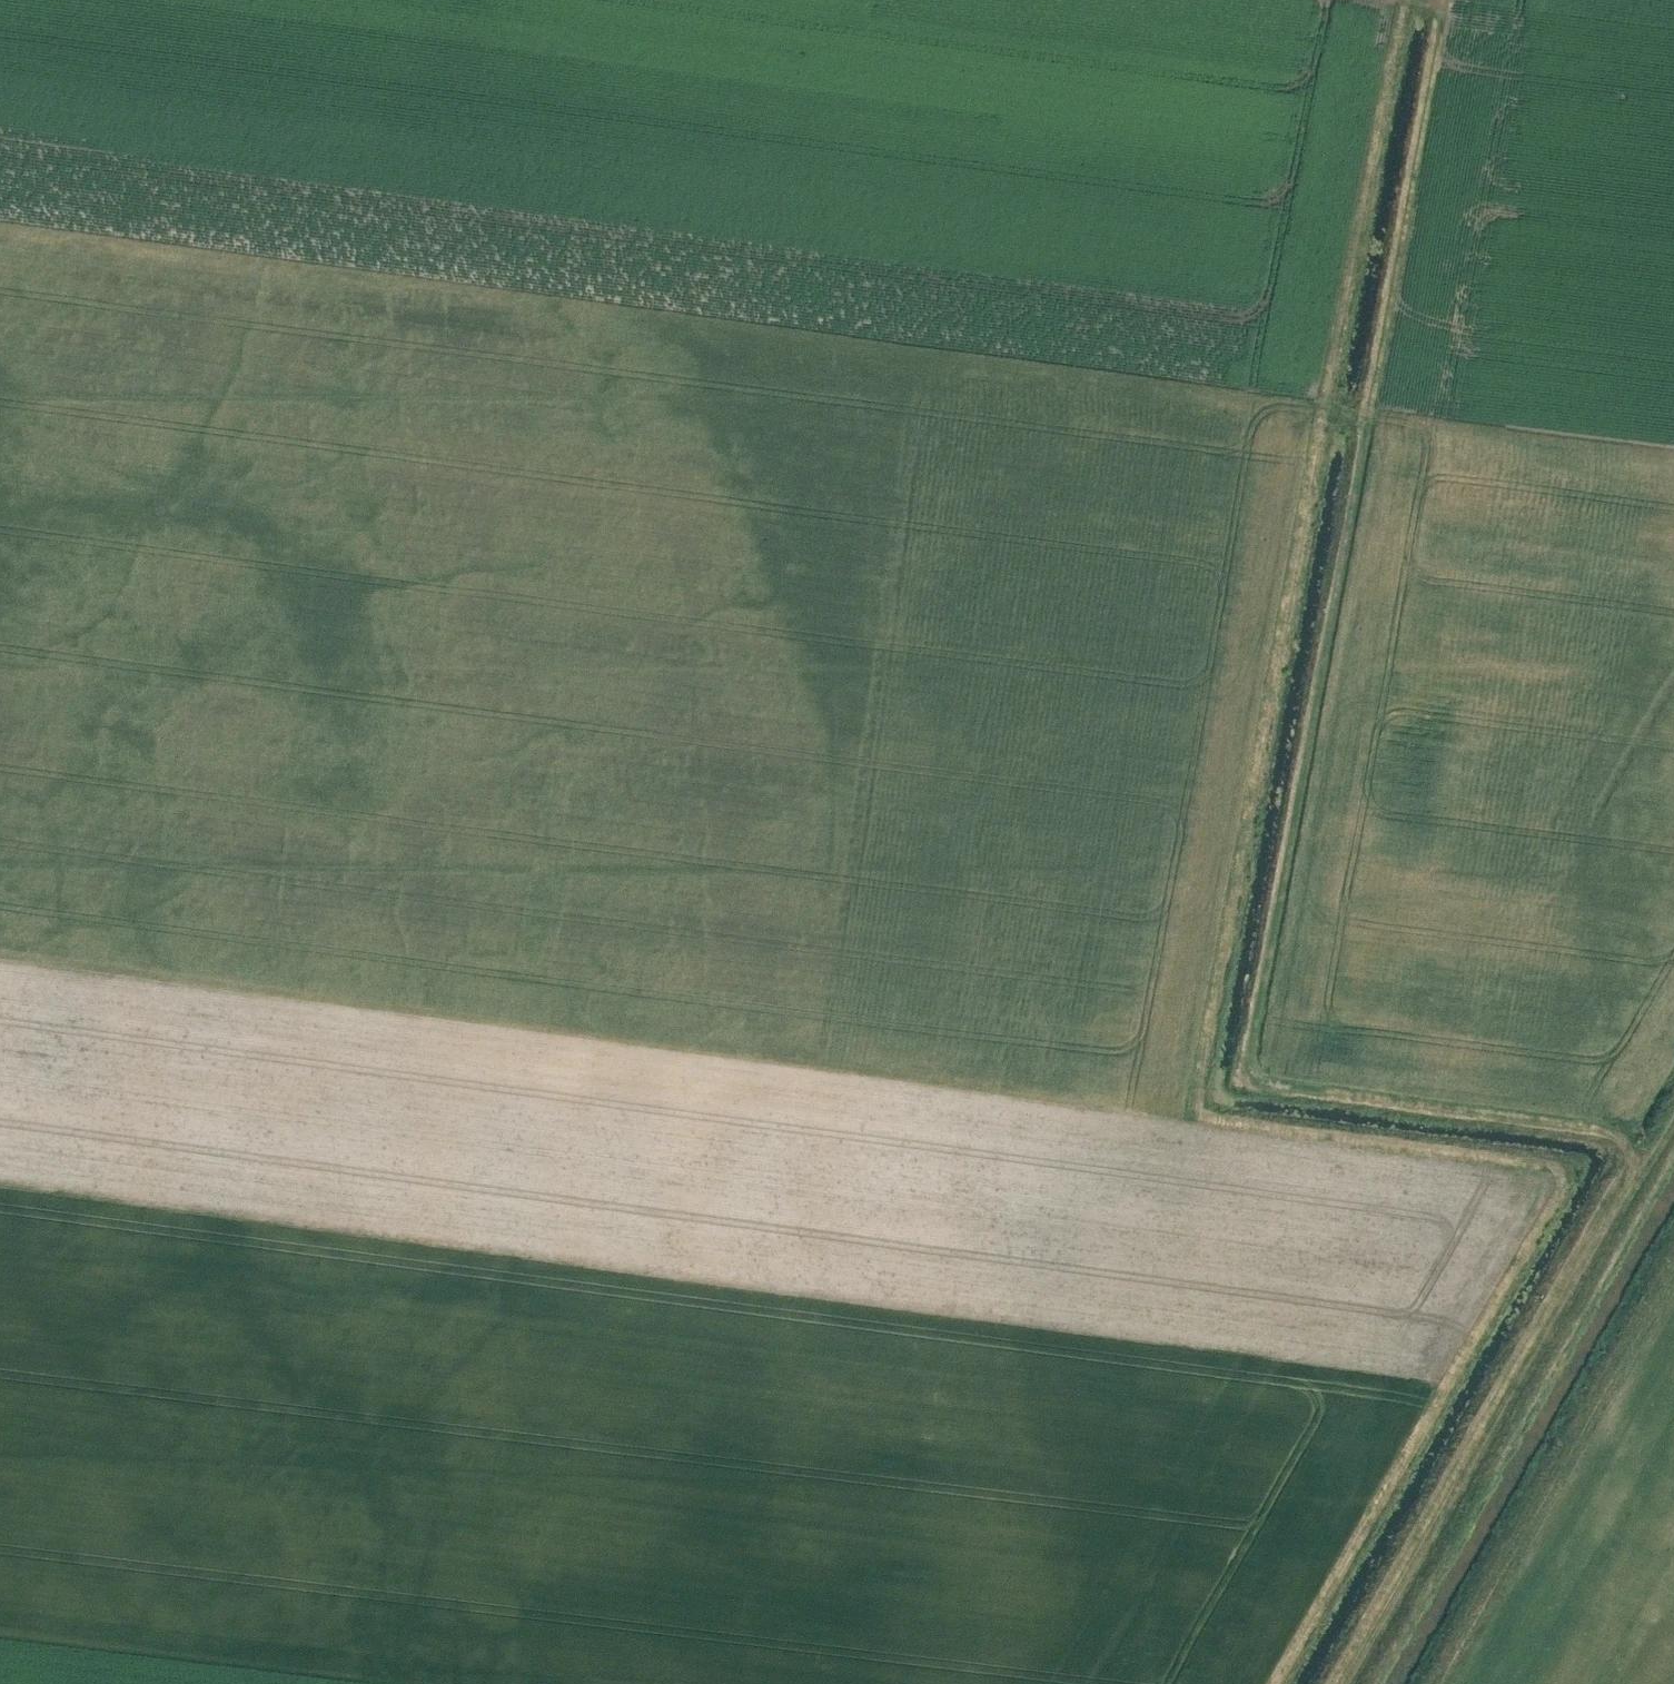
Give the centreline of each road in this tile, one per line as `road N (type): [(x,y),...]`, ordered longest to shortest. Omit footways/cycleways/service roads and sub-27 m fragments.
road 1 (track): [(1673,1121),(1563,1300),(1347,1683)]

